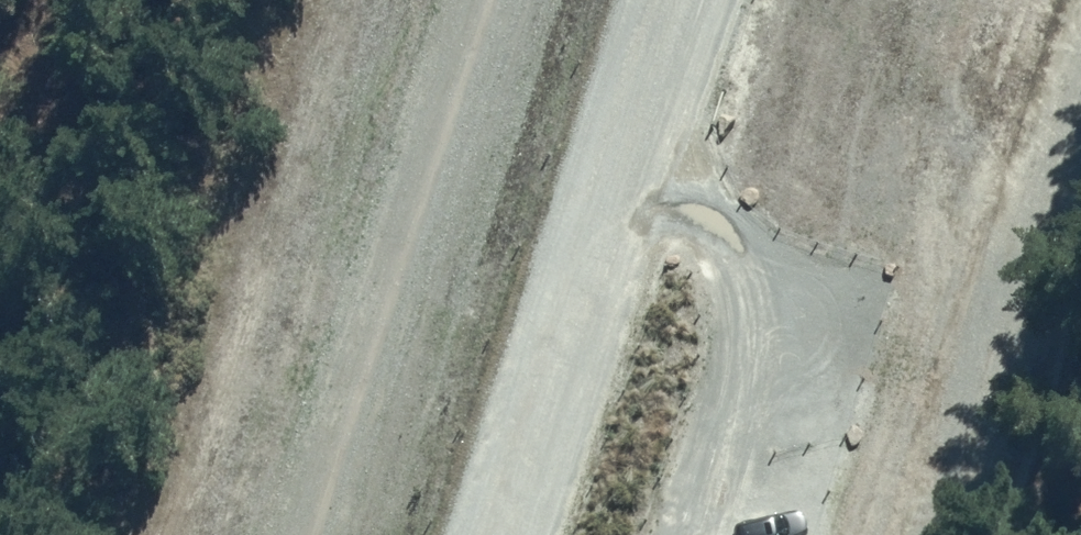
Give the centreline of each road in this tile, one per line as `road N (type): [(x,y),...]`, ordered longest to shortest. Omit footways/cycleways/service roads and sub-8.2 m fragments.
road 1 (unclassified): [(484,534),(656,0)]
road 2 (track): [(307,534),(479,0)]
road 3 (track): [(1080,302),(1023,534)]
road 4 (track): [(609,148),(712,225)]

